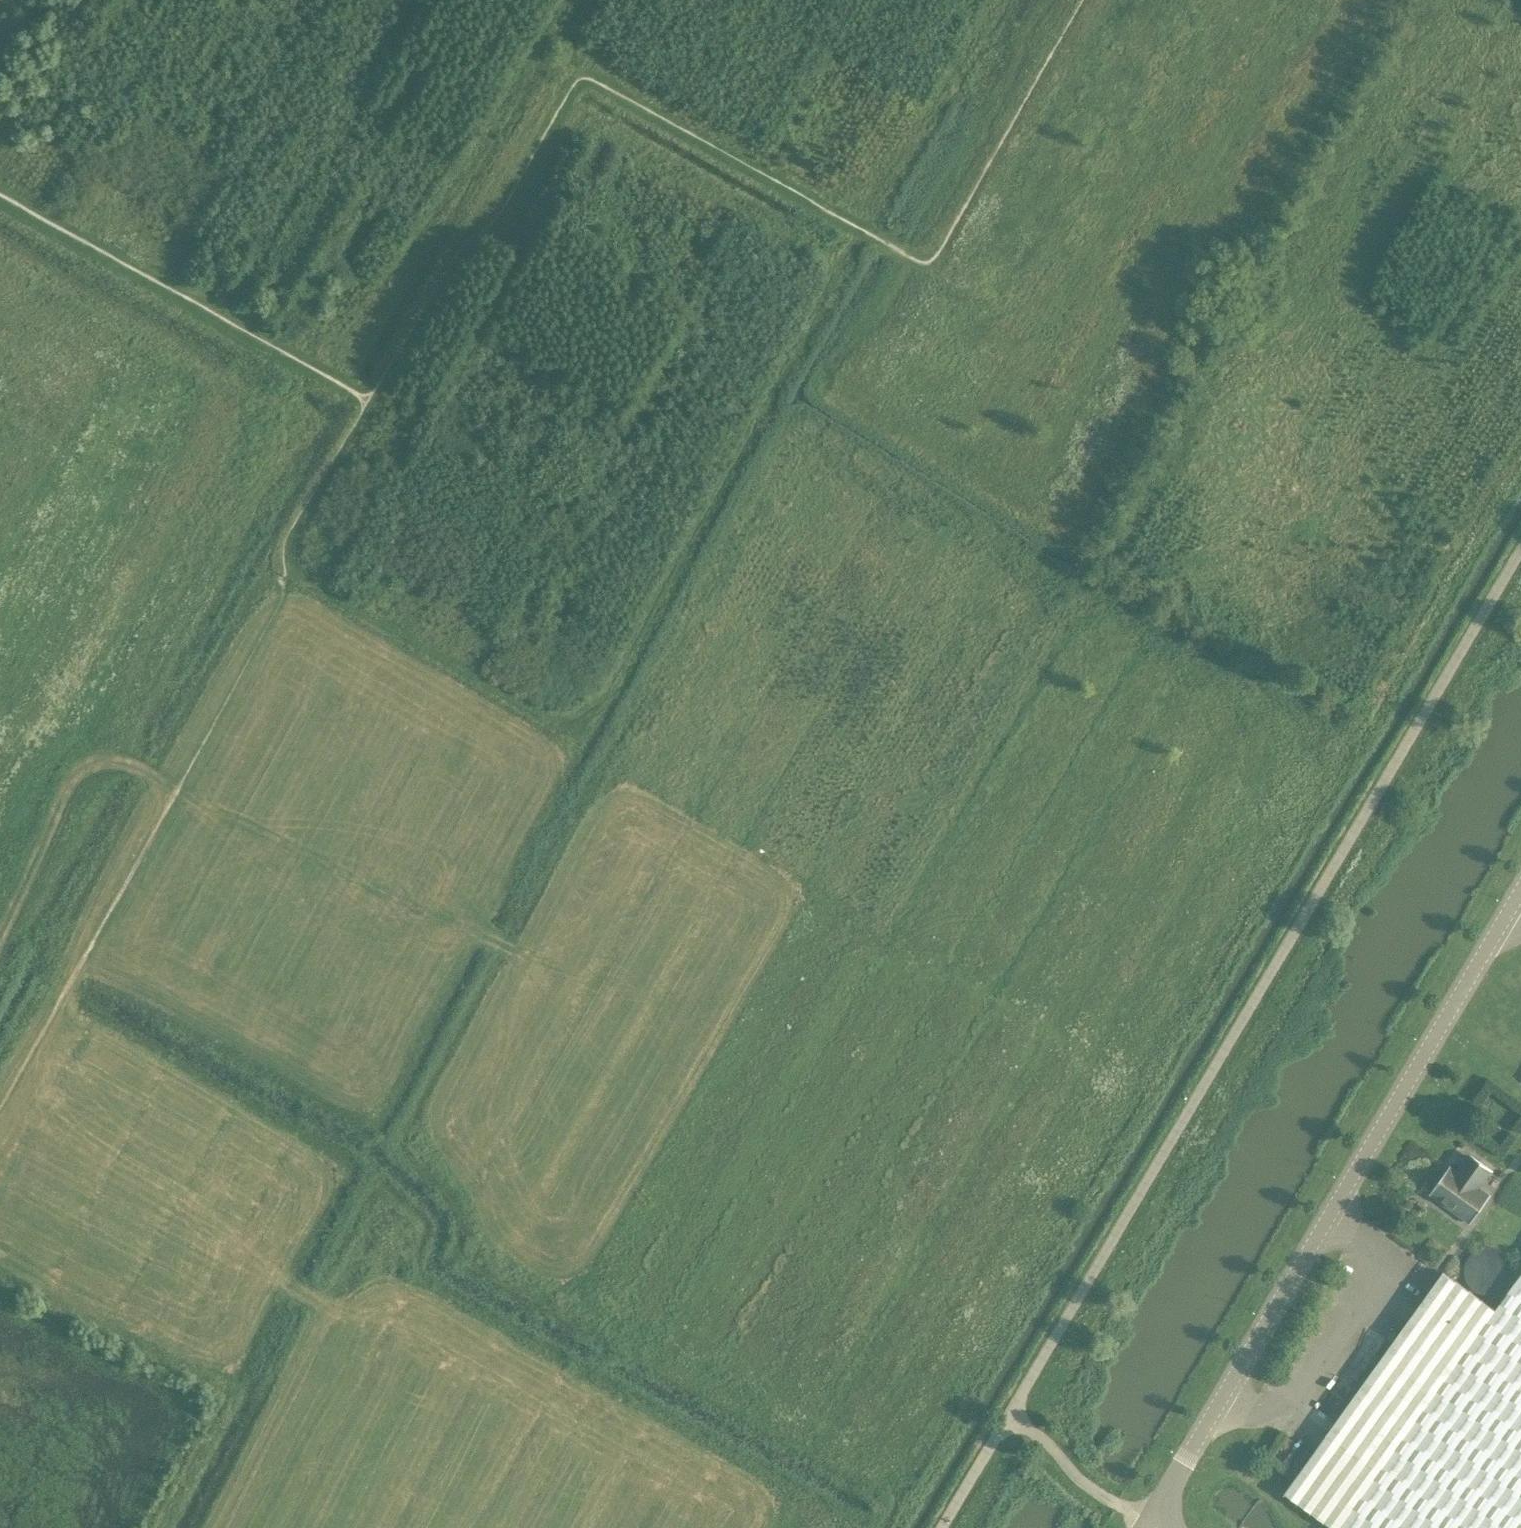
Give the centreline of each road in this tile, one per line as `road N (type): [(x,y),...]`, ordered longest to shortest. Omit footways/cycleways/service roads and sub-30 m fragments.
road 1 (residential): [(1151,1527),(1520,902)]

